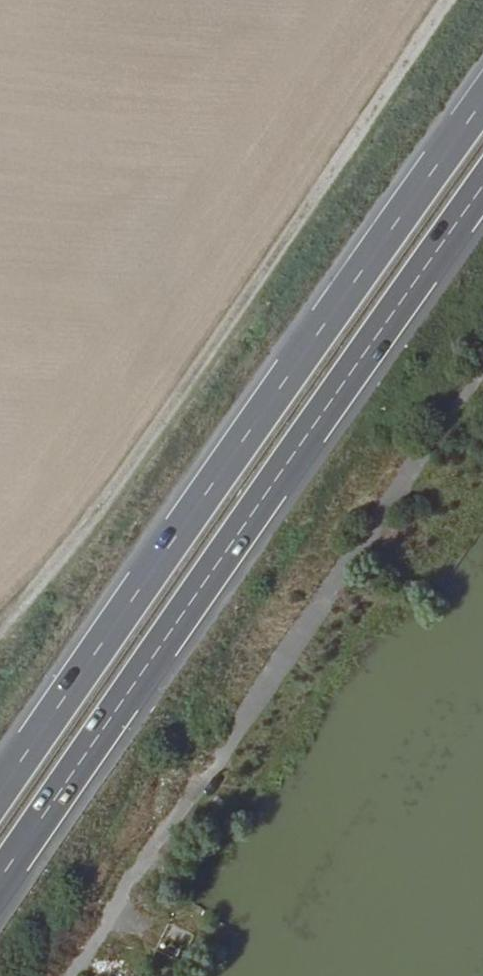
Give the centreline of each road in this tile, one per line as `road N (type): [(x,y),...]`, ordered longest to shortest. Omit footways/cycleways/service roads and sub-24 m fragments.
road 1 (trunk): [(0,879),(482,193)]
road 2 (trunk): [(482,107),(0,792)]
road 3 (track): [(432,0),(234,300),(0,622)]

